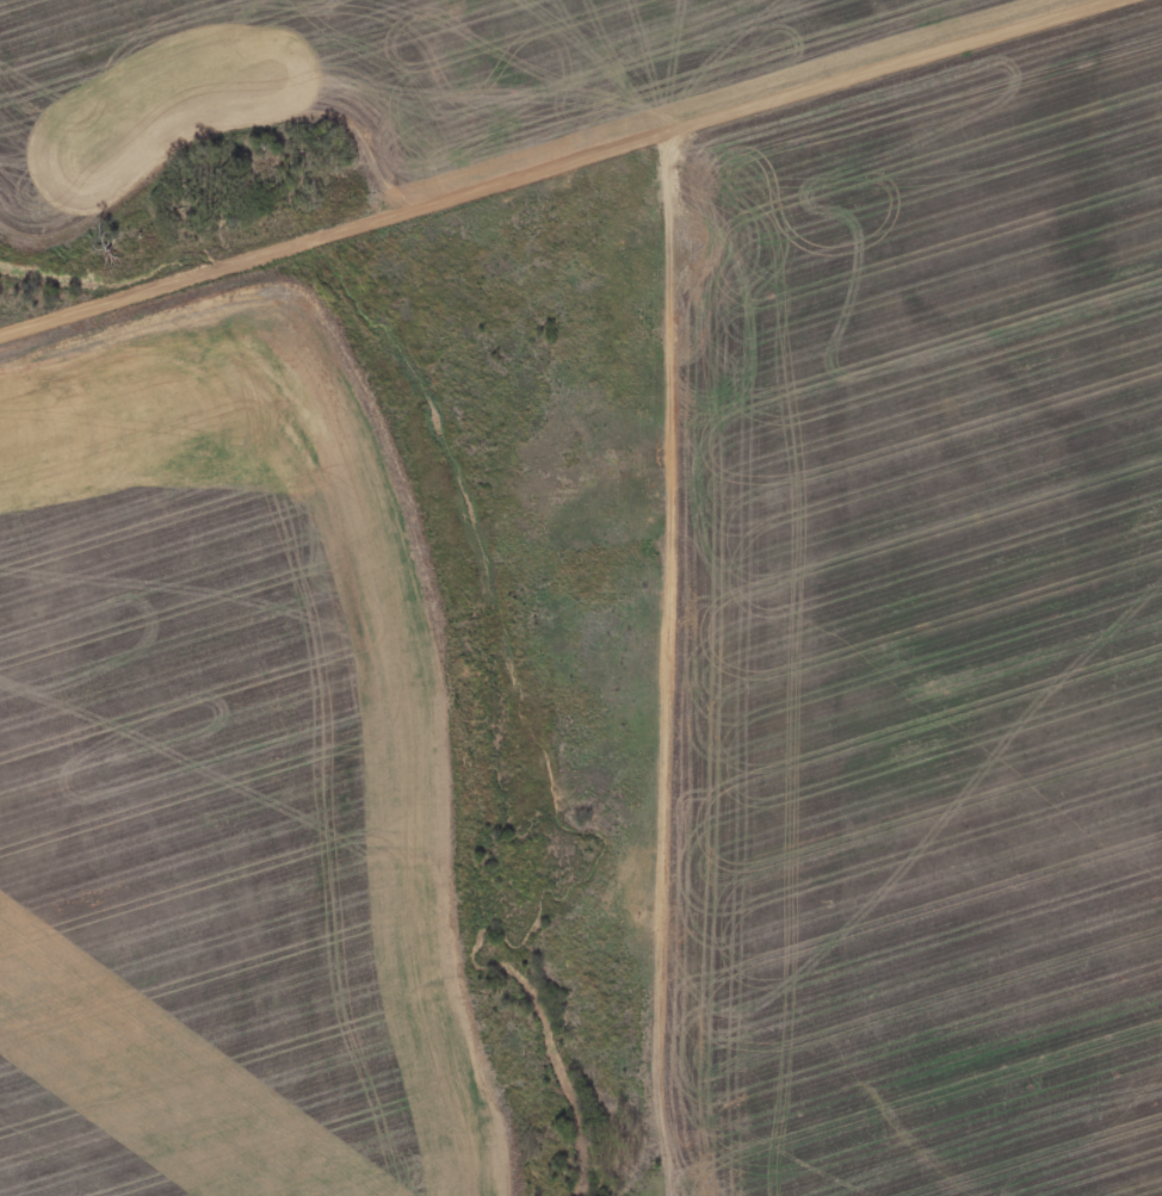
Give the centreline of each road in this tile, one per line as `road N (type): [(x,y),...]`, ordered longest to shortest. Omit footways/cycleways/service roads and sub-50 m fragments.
road 1 (residential): [(0,335),(657,126),(1096,0)]

